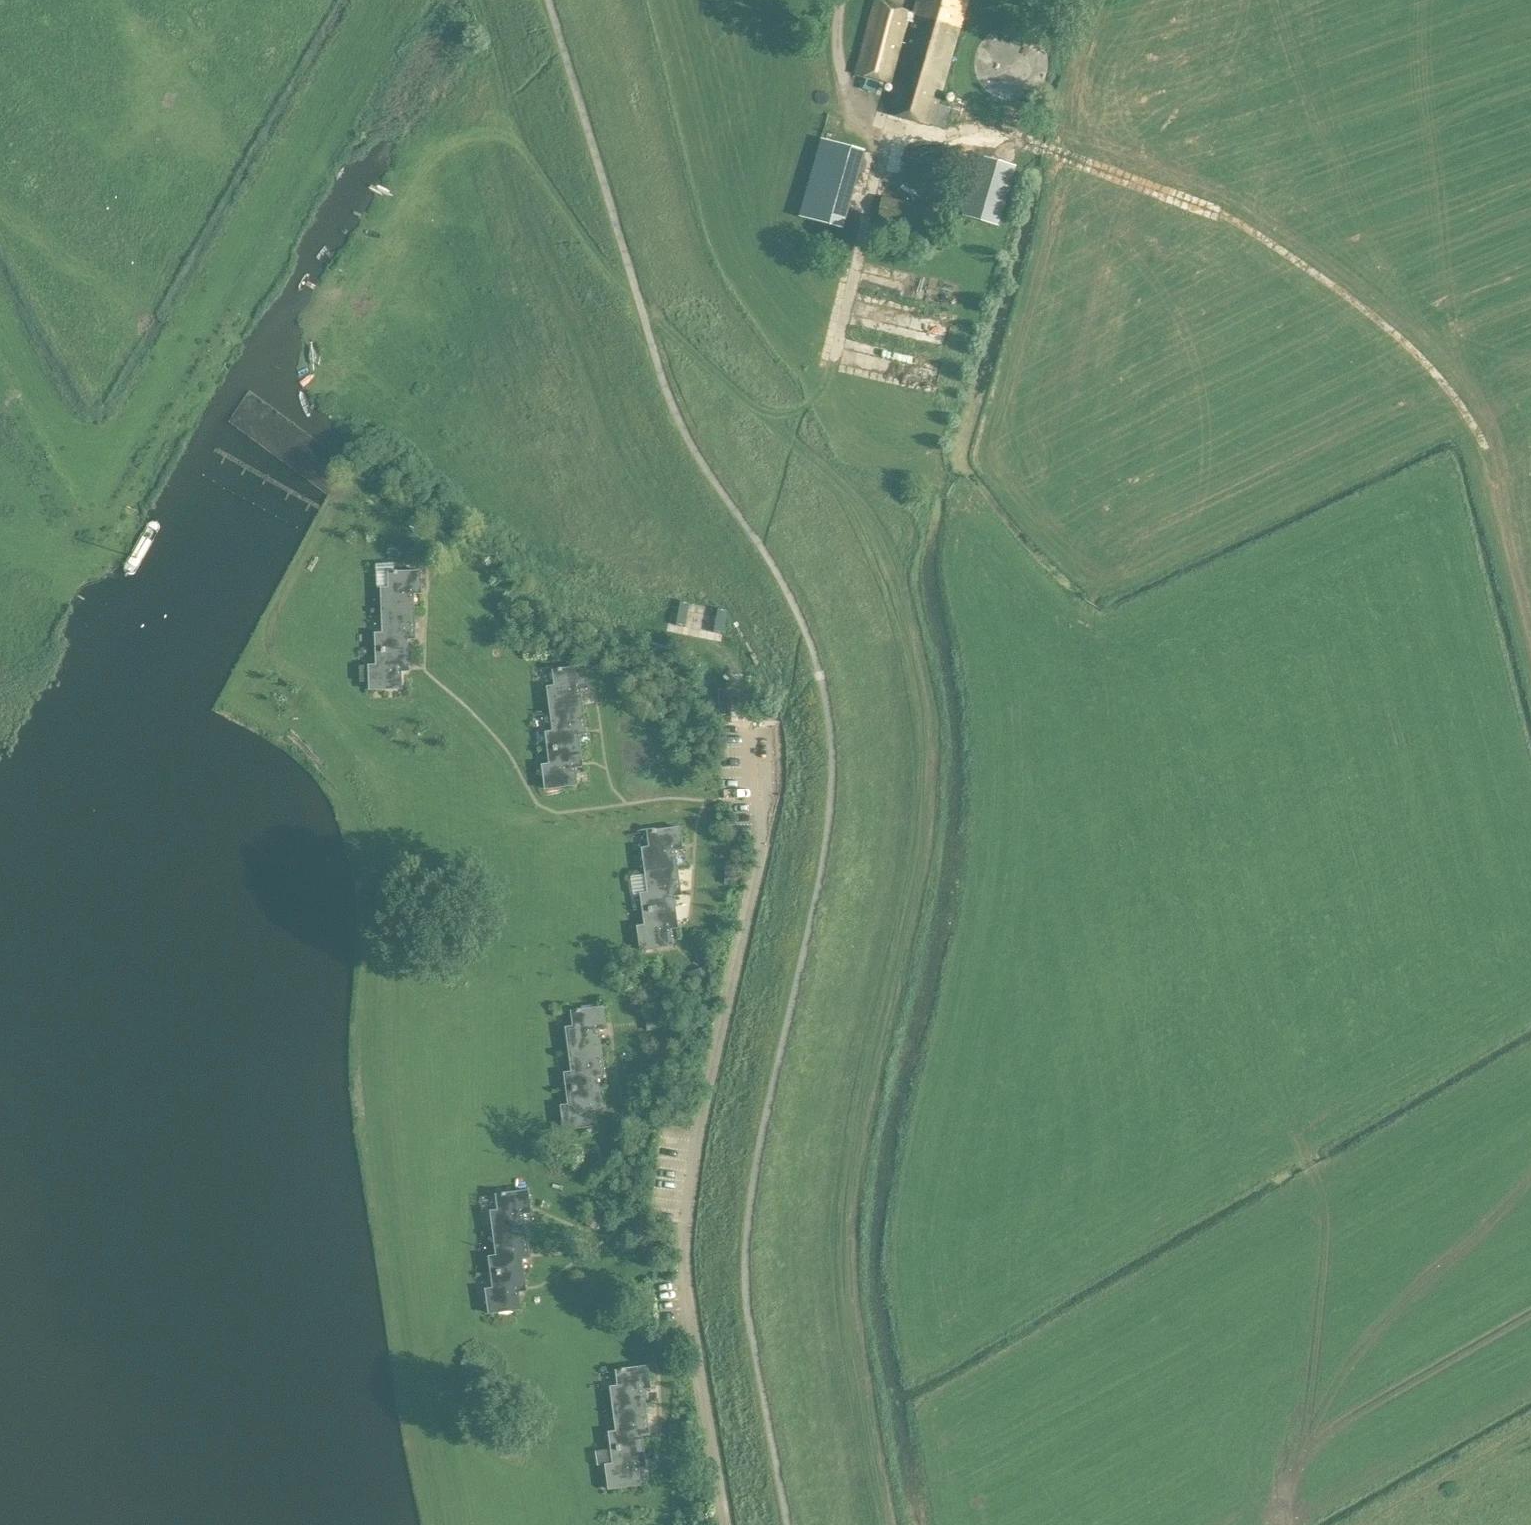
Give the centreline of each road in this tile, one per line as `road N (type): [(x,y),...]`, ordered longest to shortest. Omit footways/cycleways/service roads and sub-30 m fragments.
road 1 (residential): [(725,1524),(683,1265),(700,1125),(764,824),(750,727)]
road 2 (track): [(0,390),(31,448),(96,519),(136,476),(423,0)]

